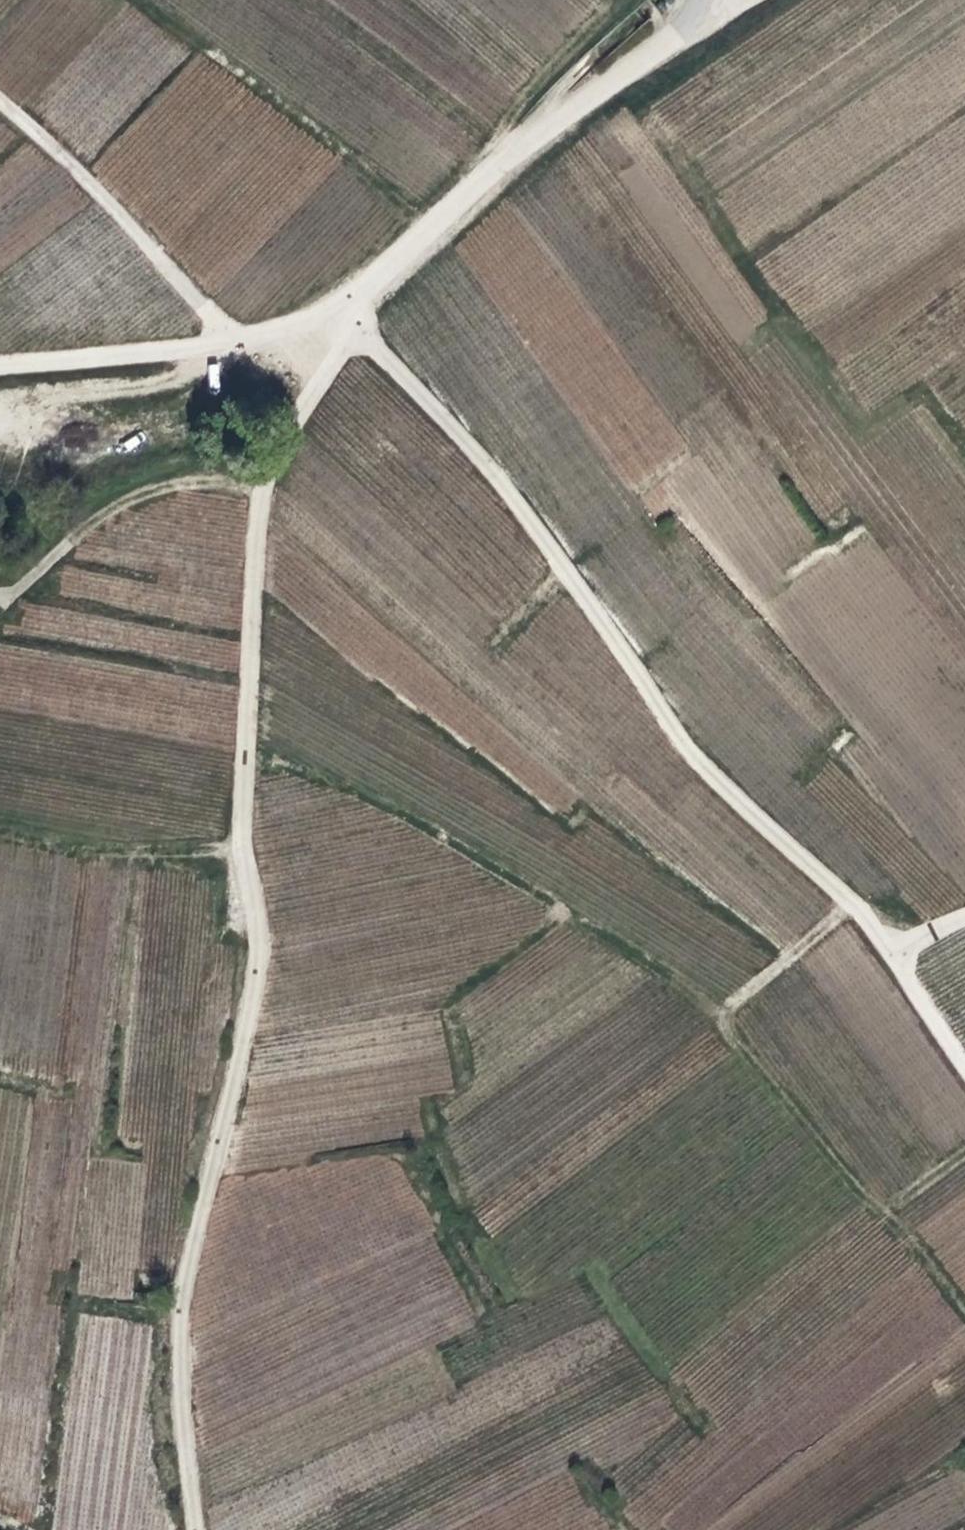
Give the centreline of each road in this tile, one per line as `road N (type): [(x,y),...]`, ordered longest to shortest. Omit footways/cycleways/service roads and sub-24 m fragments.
road 1 (track): [(256,488),(242,844),(258,944),(250,1026),(180,1313),(206,1529)]
road 2 (track): [(351,311),(381,358),(476,453),(690,752),(860,911),(964,1066)]
road 3 (unclassified): [(706,0),(668,48),(525,141),(351,311)]
road 4 (track): [(0,367),(237,342),(351,311)]
road 5 (track): [(0,100),(237,342)]

